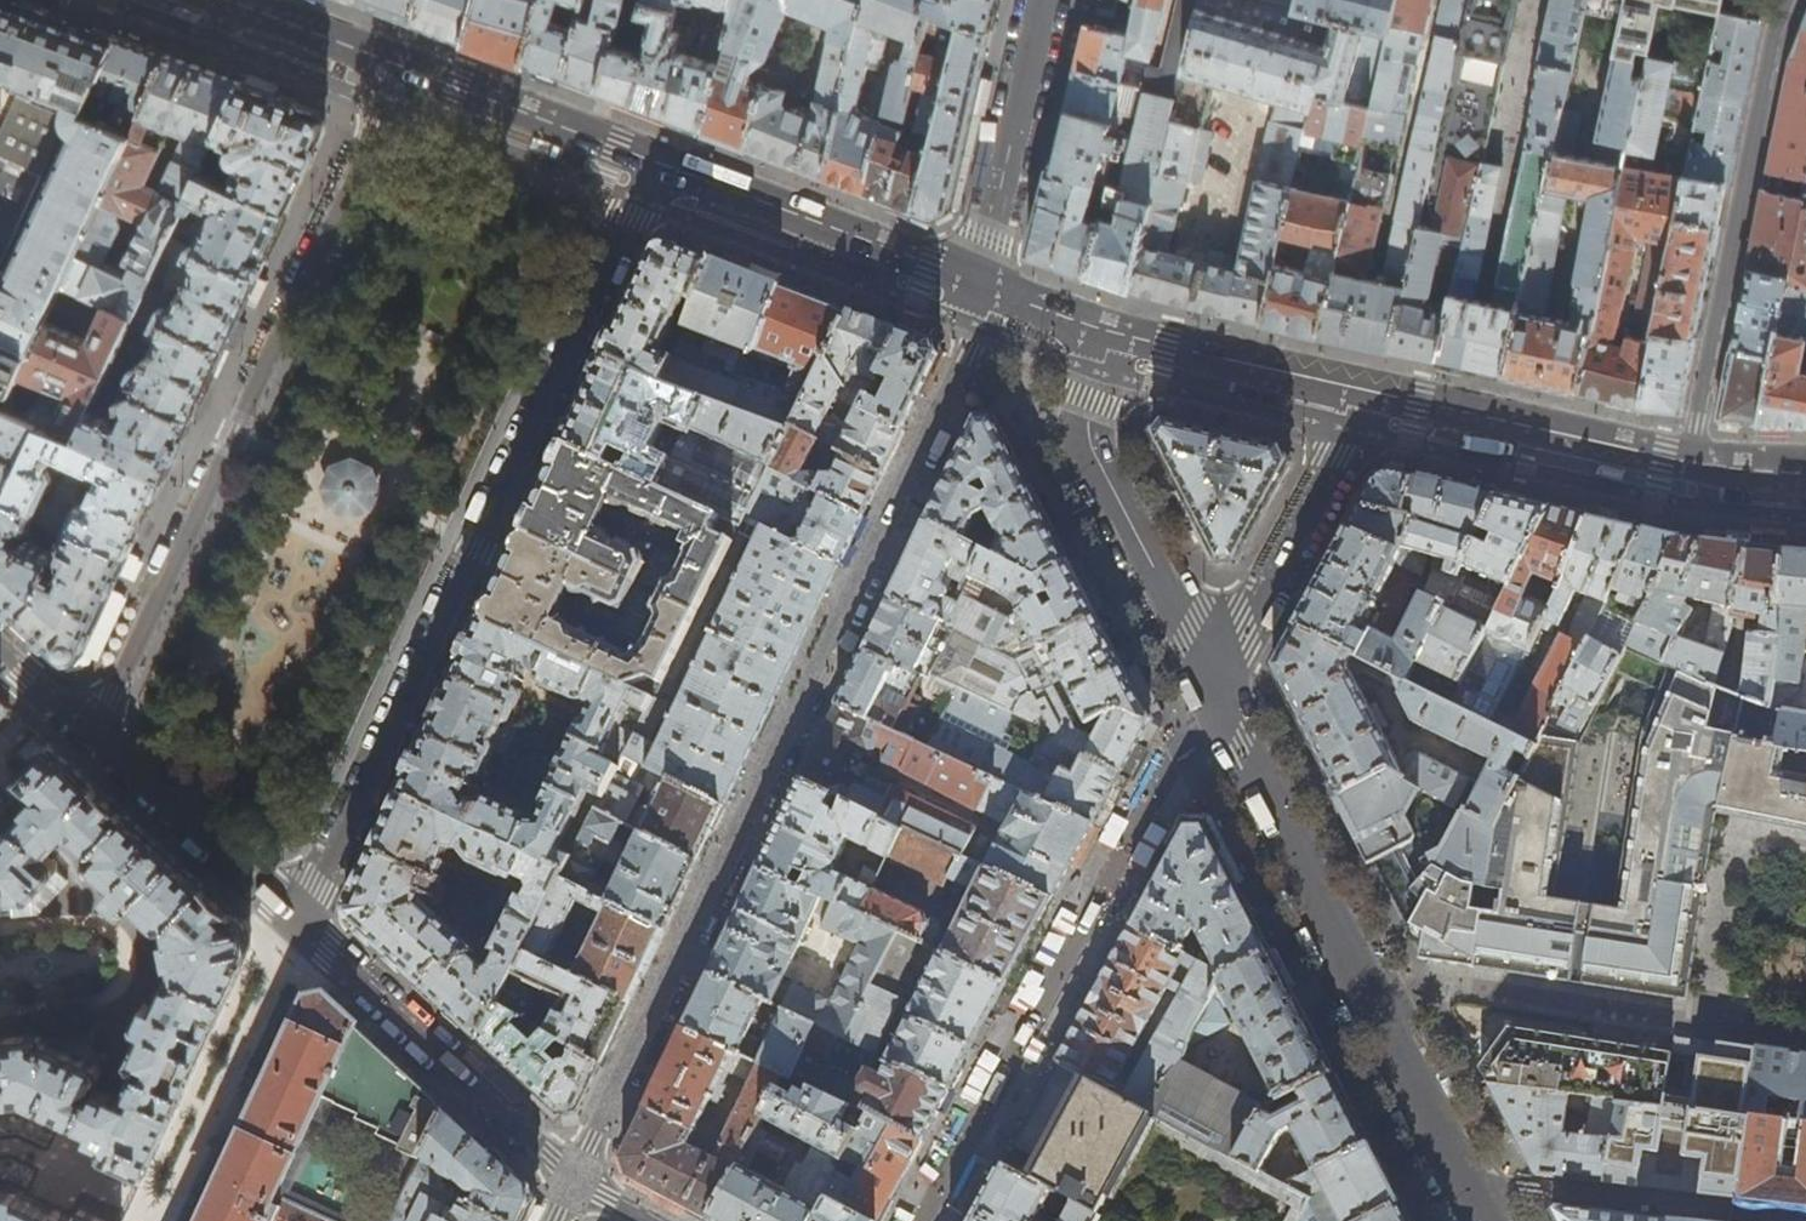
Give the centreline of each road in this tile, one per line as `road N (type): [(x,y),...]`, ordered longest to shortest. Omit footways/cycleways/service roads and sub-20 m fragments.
road 1 (residential): [(978,289),(966,352),(575,1181)]
road 2 (residential): [(302,924),(657,163)]
road 3 (residential): [(402,68),(90,729)]
road 4 (residential): [(1219,694),(1480,1220)]
road 5 (residential): [(1788,0),(1692,460)]
road 6 (residential): [(1109,331),(1089,449),(1219,694)]
road 7 (residential): [(302,924),(575,1181)]
road 8 (primary): [(657,163),(978,289)]
road 9 (residential): [(1219,694),(1372,391)]
road 10 (primary): [(1372,391),(1464,418),(1692,460)]
road 11 (residential): [(1043,0),(978,289)]
road 12 (residential): [(90,729),(302,924)]
road 13 (primary): [(402,68),(657,163)]
road 14 (primary): [(1109,331),(1372,391)]
road 15 (primary): [(221,0),(402,68)]
road 16 (primary): [(978,289),(1109,331)]

